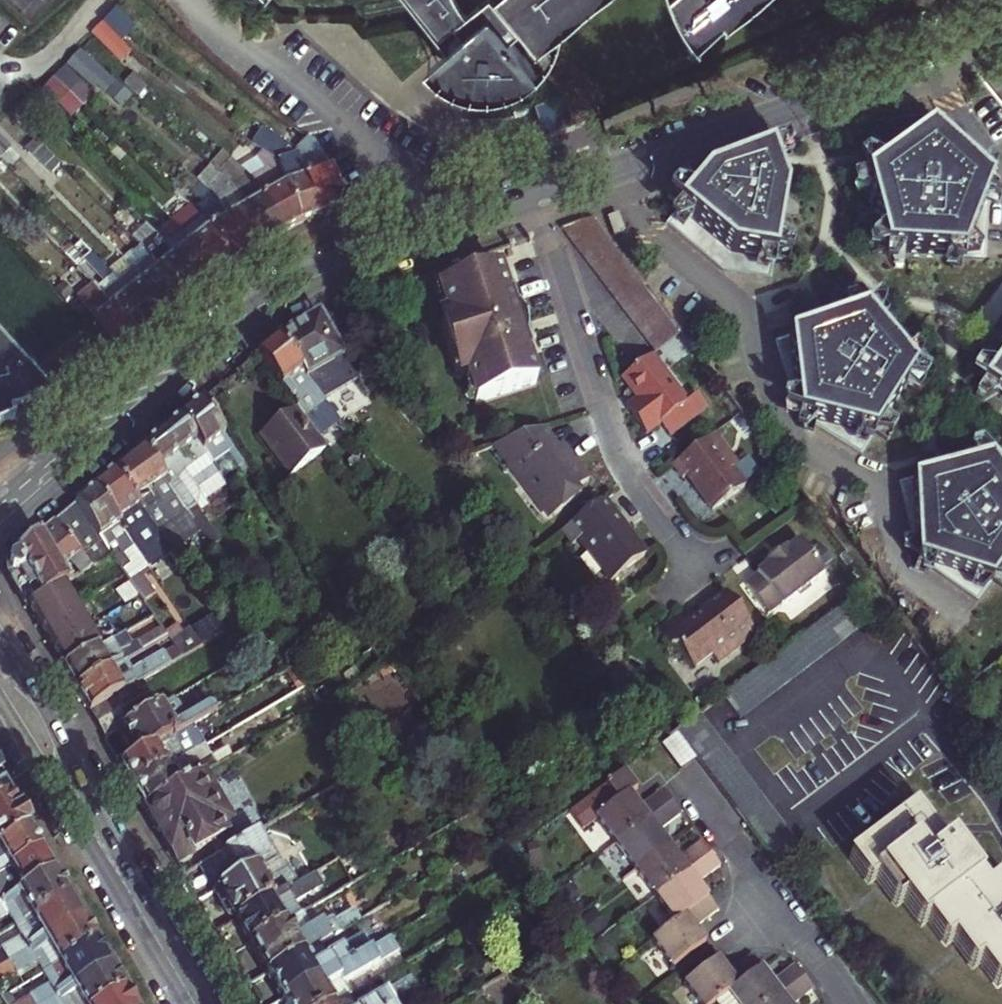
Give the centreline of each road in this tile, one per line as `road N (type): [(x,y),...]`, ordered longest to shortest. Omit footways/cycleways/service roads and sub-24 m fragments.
road 1 (primary): [(538,197),(799,106),(1001,15)]
road 2 (residential): [(538,197),(615,451),(695,569)]
road 3 (primary): [(0,534),(282,293)]
road 4 (primary): [(282,293),(144,376),(0,495)]
road 5 (tertiary): [(155,935),(54,722),(0,641)]
road 6 (tertiary): [(0,701),(155,935)]
road 7 (primary): [(282,293),(538,197)]
road 8 (residential): [(737,846),(848,1003)]

